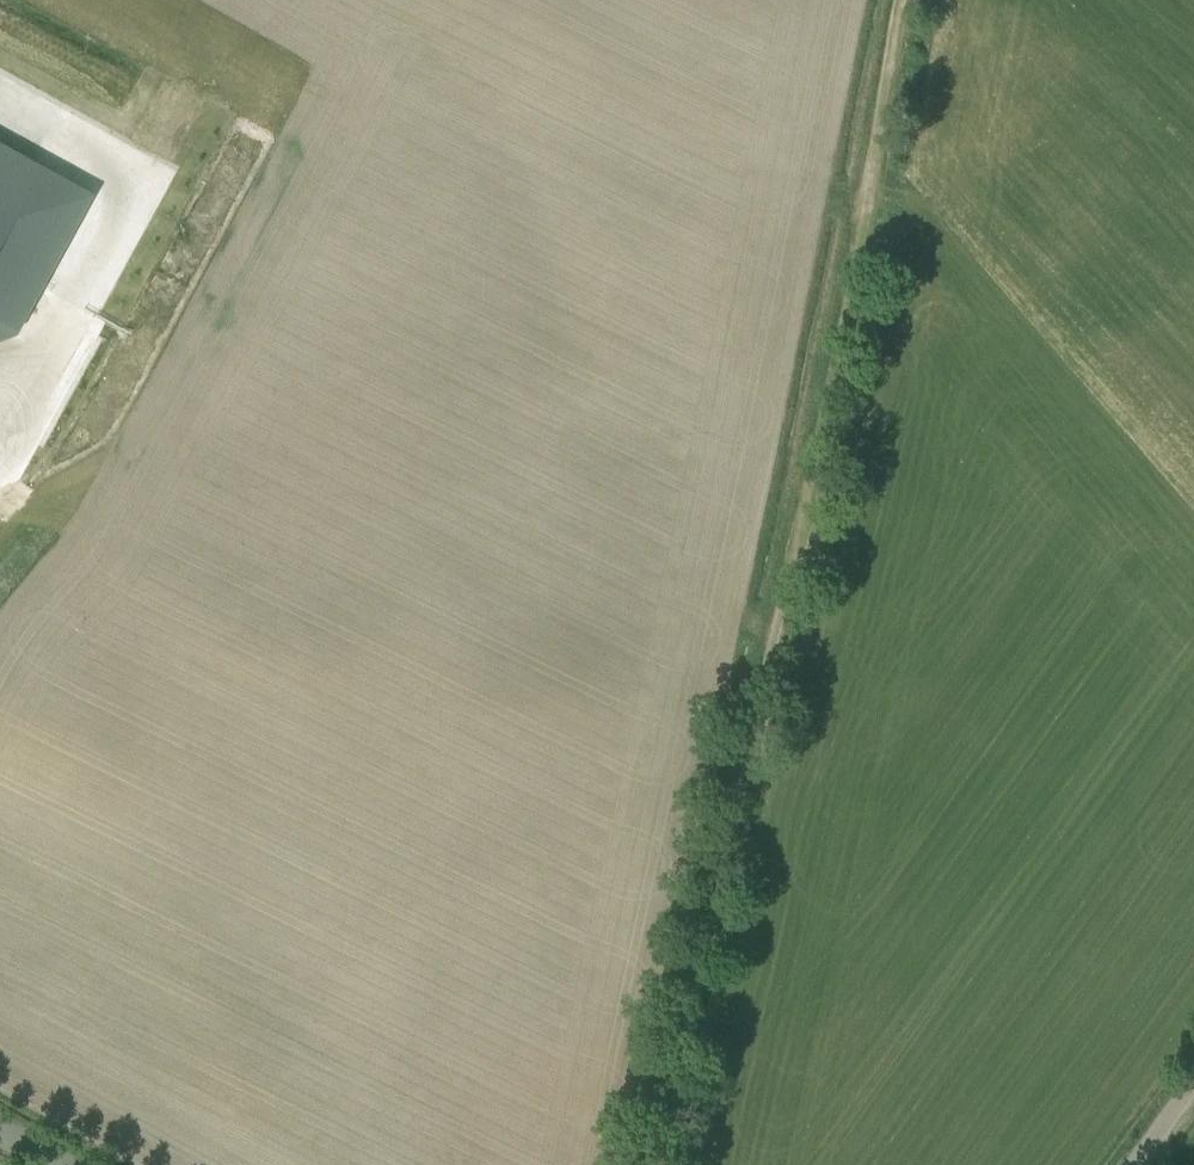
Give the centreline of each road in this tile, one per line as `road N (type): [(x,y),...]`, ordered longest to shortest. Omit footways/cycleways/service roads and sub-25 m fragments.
road 1 (track): [(907,0),(666,1164)]

